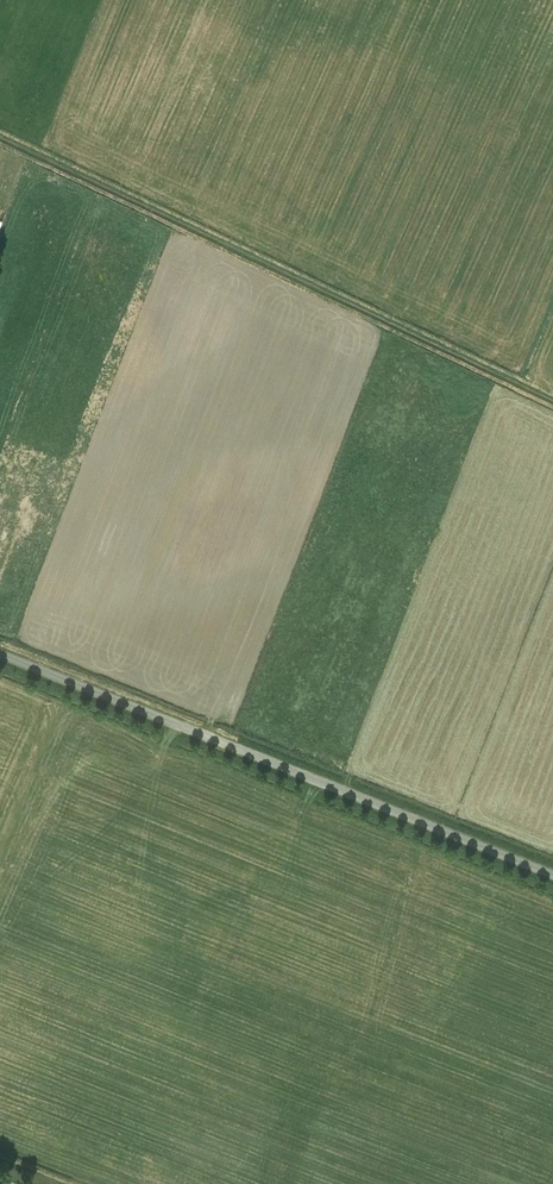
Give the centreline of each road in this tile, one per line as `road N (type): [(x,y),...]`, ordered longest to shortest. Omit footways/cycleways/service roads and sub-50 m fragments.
road 1 (unclassified): [(552,874),(0,653)]

